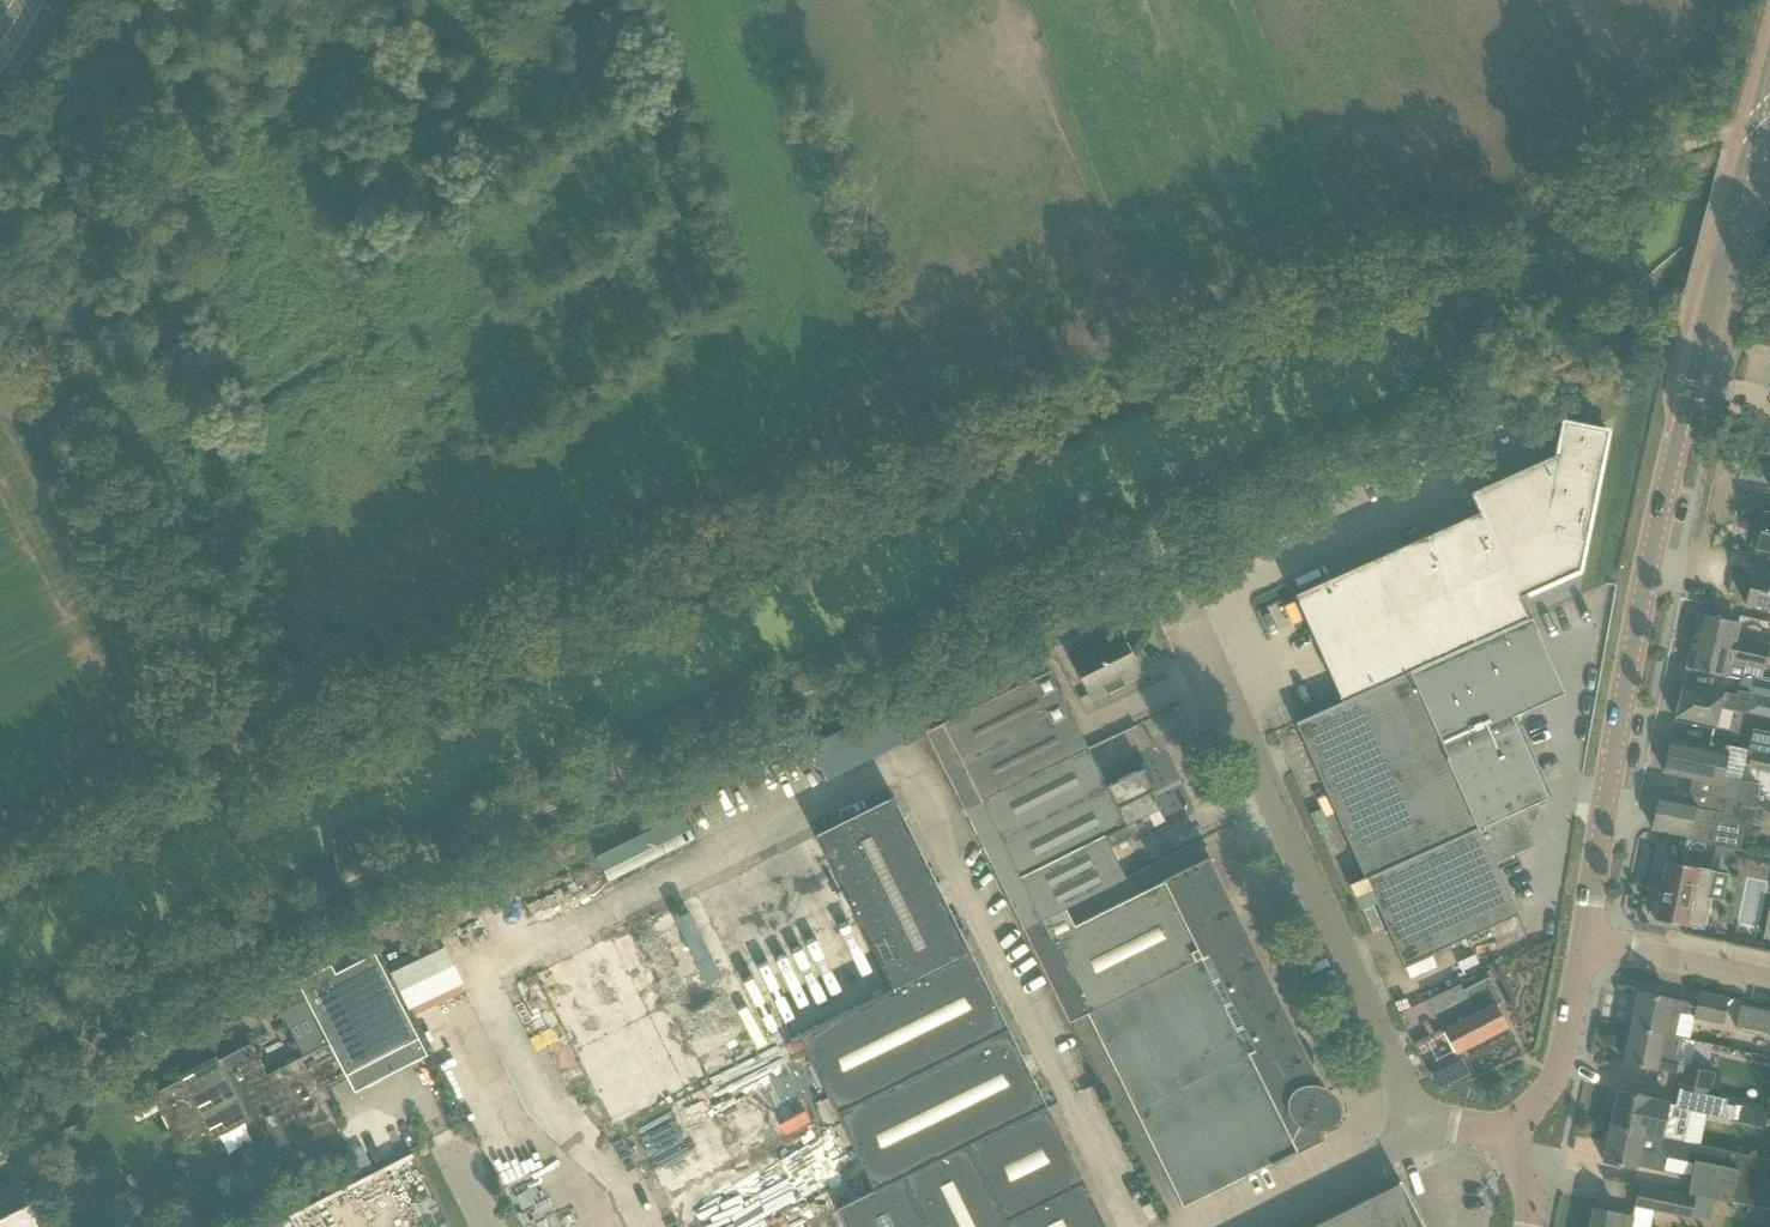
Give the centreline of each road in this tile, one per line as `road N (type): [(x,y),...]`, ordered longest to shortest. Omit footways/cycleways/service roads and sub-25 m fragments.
road 1 (residential): [(1585,939),(1651,571),(1725,256)]
road 2 (unclassified): [(1423,1141),(1175,597)]
road 3 (track): [(257,761),(0,287)]
road 4 (residential): [(1509,1128),(1564,1068),(1585,939)]
road 5 (unclassified): [(1253,1226),(1423,1141)]
road 6 (unclassified): [(1769,982),(1585,939)]

